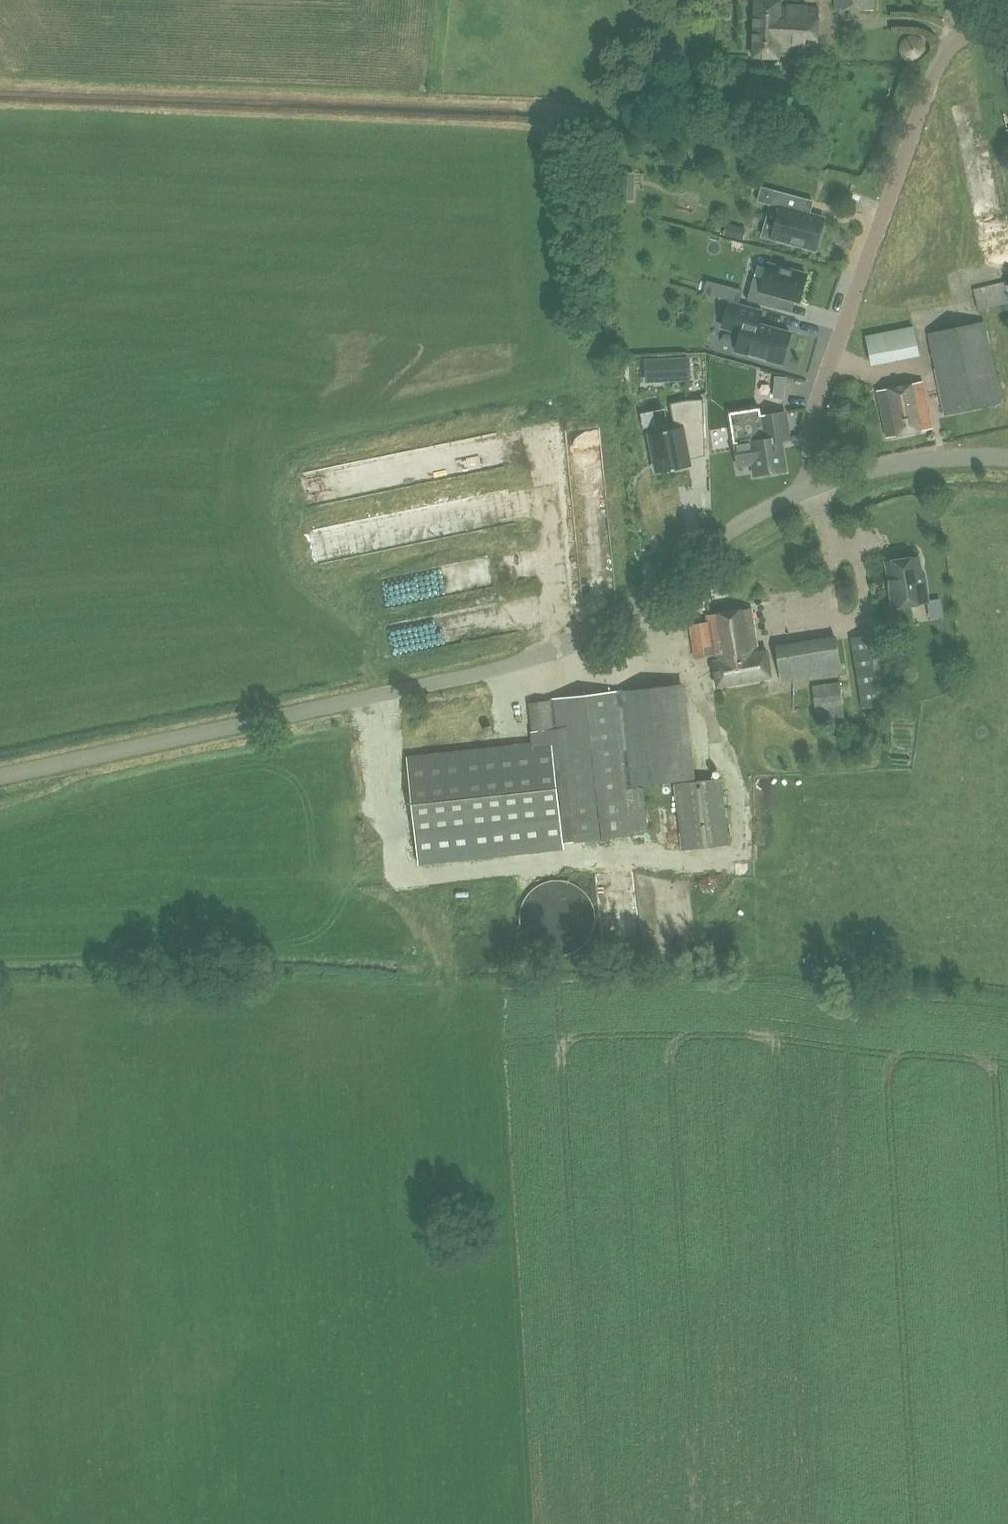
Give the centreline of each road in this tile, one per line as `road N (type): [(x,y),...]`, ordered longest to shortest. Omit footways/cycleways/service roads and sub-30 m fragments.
road 1 (unclassified): [(0,778),(532,658),(648,603),(821,490)]
road 2 (residential): [(821,490),(807,463),(813,414),(939,58),(967,30)]
road 3 (unclassified): [(821,490),(879,466),(1007,458)]

